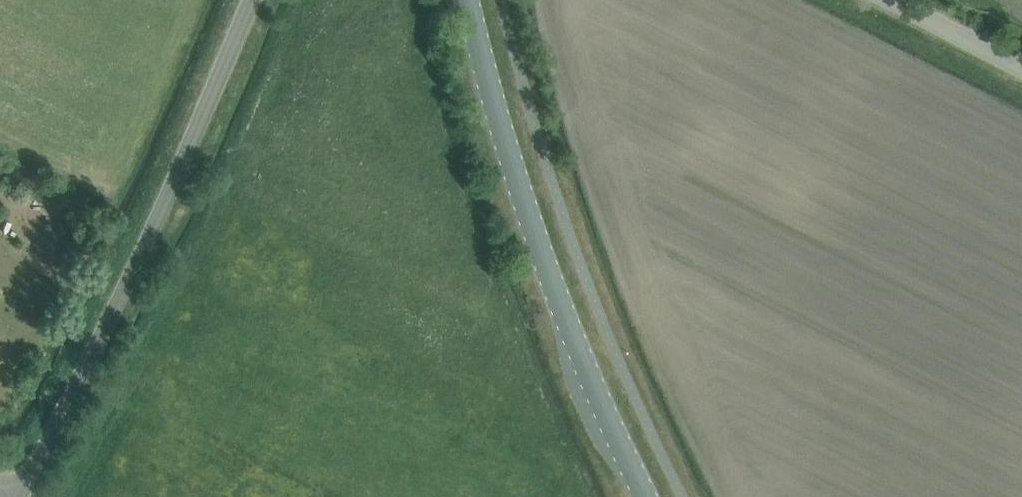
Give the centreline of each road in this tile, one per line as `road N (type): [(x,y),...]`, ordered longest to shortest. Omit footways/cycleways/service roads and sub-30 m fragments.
road 1 (unclassified): [(18,496),(132,272),(250,0)]
road 2 (tertiary): [(645,496),(534,242),(468,0)]
road 3 (tertiary): [(1021,67),(890,0)]

